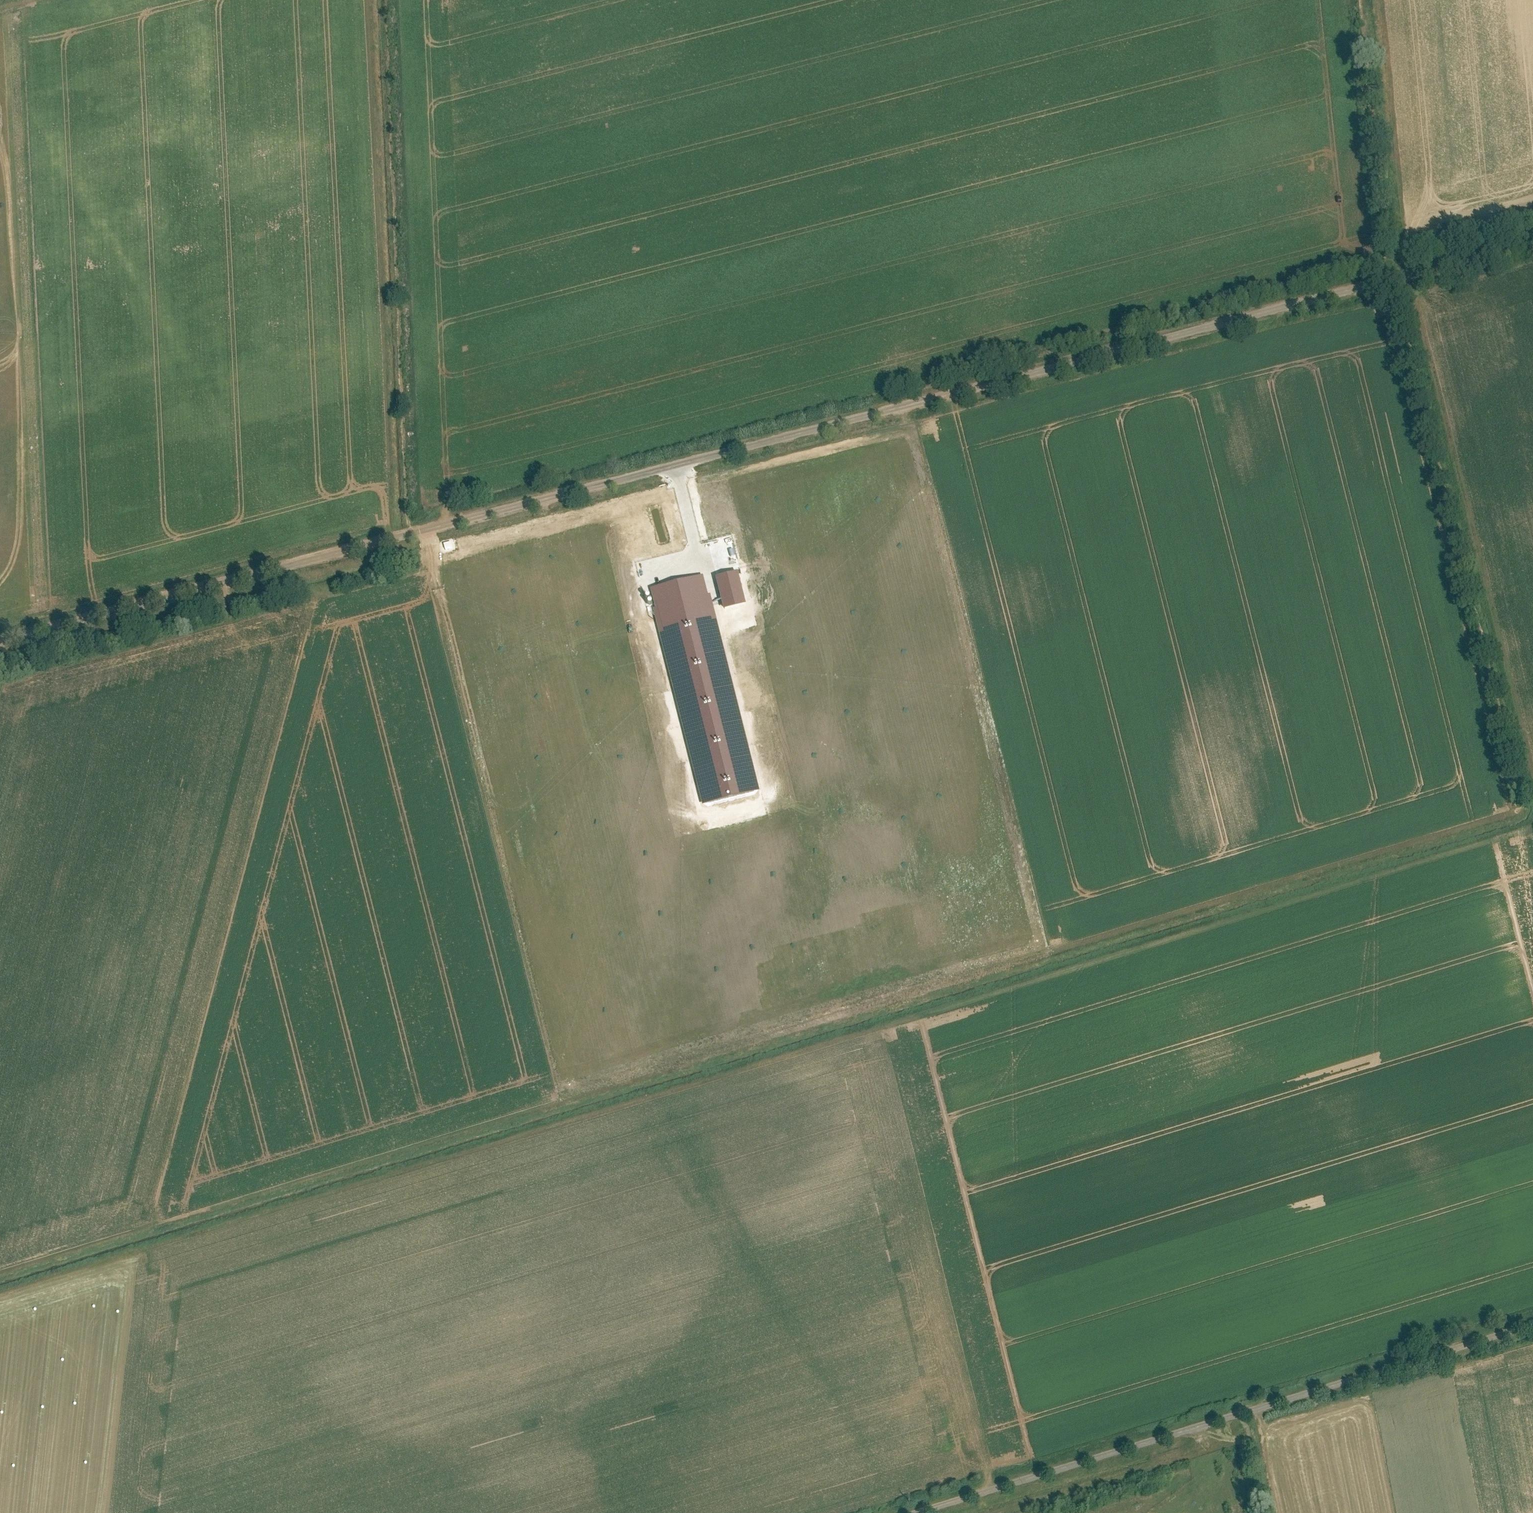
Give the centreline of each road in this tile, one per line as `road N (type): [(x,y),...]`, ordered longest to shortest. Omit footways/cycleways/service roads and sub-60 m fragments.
road 1 (unclassified): [(1532,248),(0,643)]
road 2 (unclassified): [(916,1512),(1532,1326)]

